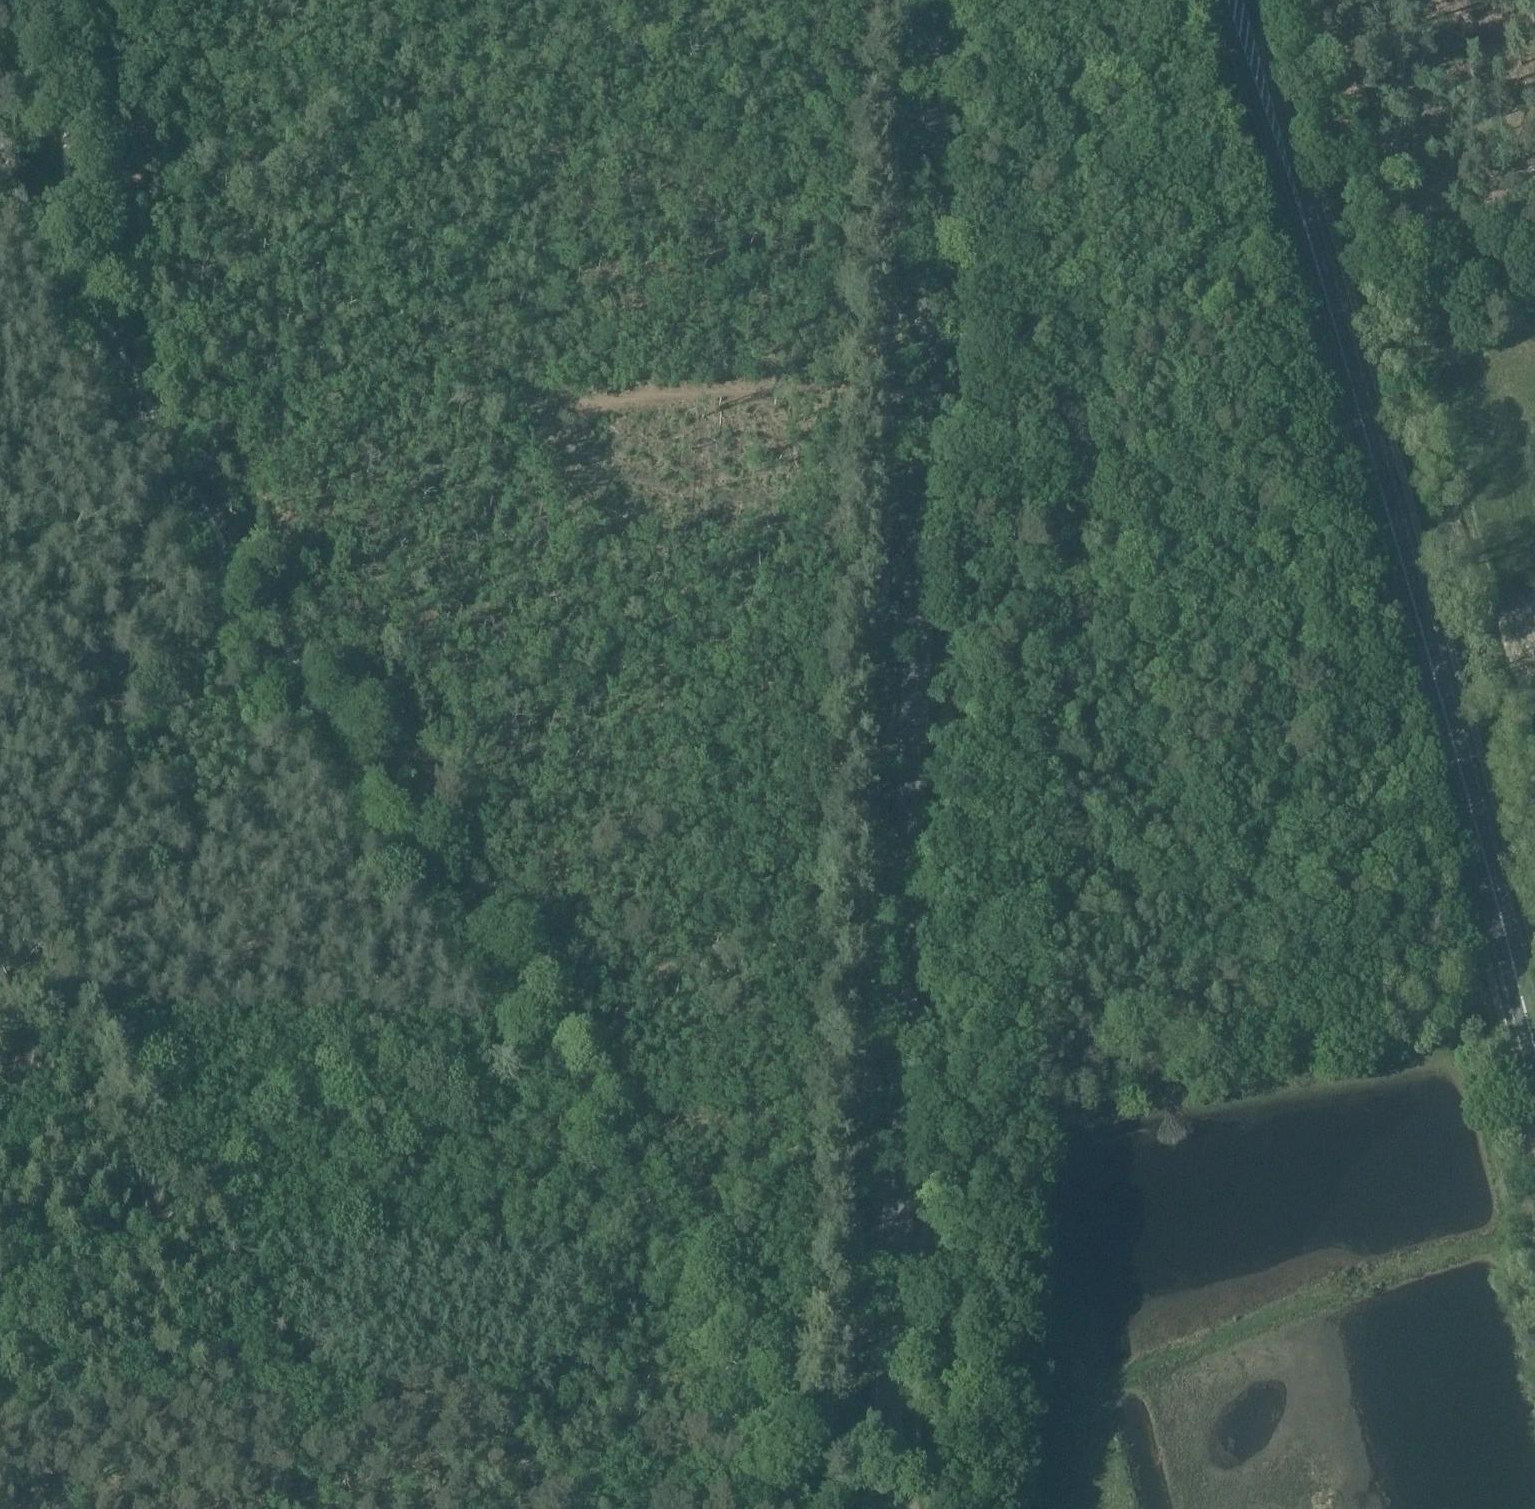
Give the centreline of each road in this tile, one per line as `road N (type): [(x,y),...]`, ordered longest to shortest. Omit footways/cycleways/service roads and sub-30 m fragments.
road 1 (unclassified): [(882,1508),(940,0)]
road 2 (primary): [(1534,1049),(1299,196)]
road 3 (primary): [(1220,0),(1299,196)]
road 4 (primary): [(1299,196),(1257,0)]

